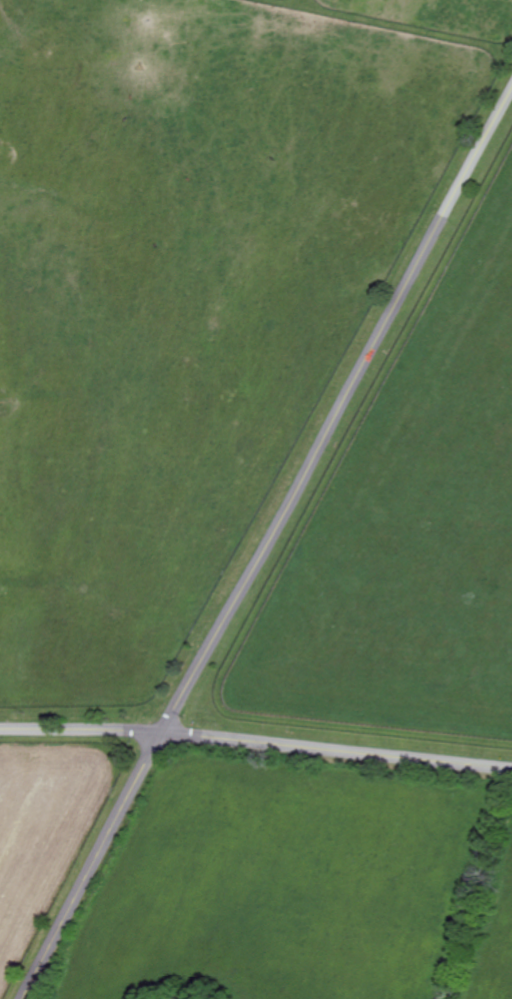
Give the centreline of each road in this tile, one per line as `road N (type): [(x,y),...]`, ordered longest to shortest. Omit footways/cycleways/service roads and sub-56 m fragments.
road 1 (secondary): [(162,733),(453,202)]
road 2 (secondary): [(162,733),(511,769)]
road 3 (secondary): [(23,998),(162,733)]
road 4 (secondary): [(0,732),(162,733)]
road 5 (secondary): [(511,94),(453,202)]

